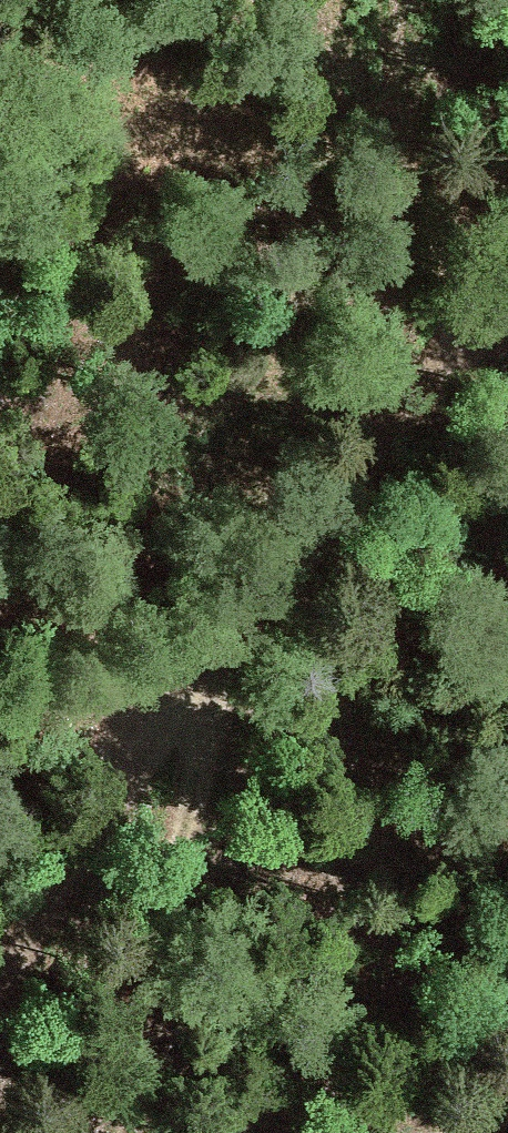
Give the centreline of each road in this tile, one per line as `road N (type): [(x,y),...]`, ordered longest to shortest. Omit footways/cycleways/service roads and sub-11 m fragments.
road 1 (track): [(507,275),(0,945)]
road 2 (track): [(211,660),(205,845),(118,1132)]
road 3 (track): [(399,416),(409,142),(397,0)]

